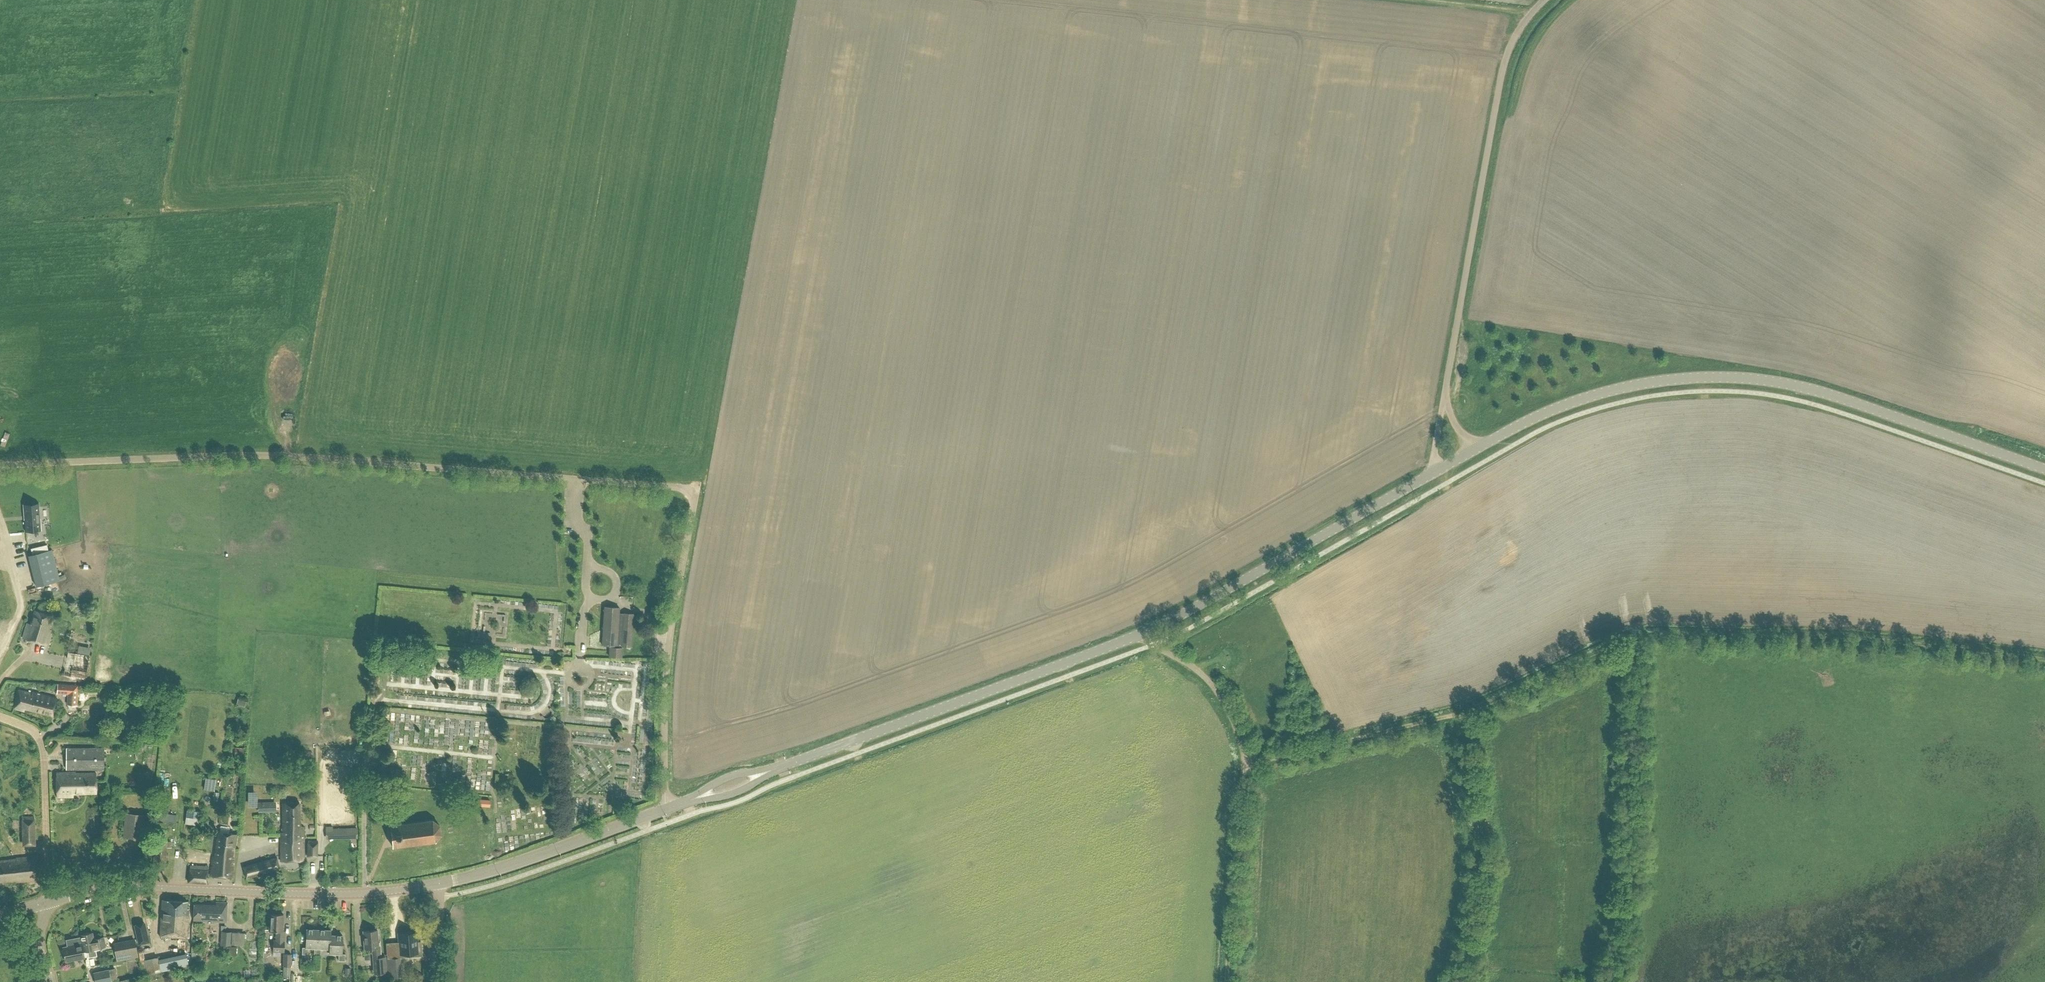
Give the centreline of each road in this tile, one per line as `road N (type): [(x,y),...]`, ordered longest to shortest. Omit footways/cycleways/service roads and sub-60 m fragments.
road 1 (unclassified): [(664,810),(669,646),(694,494),(684,488),(233,454),(0,465)]
road 2 (track): [(1463,712),(1635,632),(1944,644),(2044,657)]
road 3 (tertiary): [(2044,468),(1856,402),(1724,377),(1594,394),(1477,449)]
road 4 (unclassified): [(1443,399),(1500,81),(1510,43),(1543,0)]
road 5 (tertiary): [(48,901),(121,887),(371,893),(435,883)]
road 6 (tertiary): [(1143,635),(789,764)]
road 7 (tertiary): [(1431,473),(1143,635)]
road 8 (track): [(1450,981),(1478,879),(1463,712)]
road 9 (tertiary): [(435,883),(664,810)]
road 10 (track): [(1228,981),(1244,763)]
road 11 (unclassified): [(48,901),(42,744),(36,731),(0,715)]
road 12 (unclassified): [(1280,757),(1244,763),(1239,736),(1210,683),(1143,635)]
road 13 (track): [(1463,712),(1280,757)]

